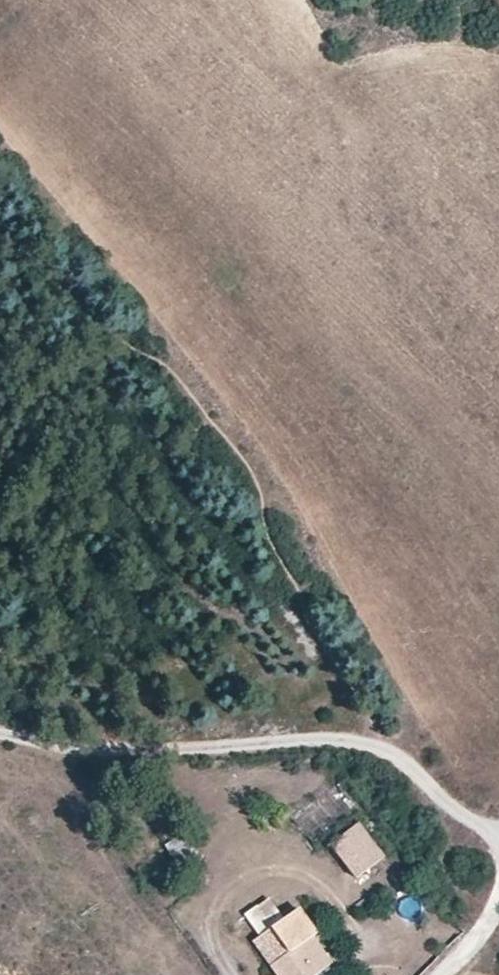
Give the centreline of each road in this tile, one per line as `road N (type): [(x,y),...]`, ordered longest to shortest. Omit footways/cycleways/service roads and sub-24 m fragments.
road 1 (track): [(0,733),(40,742),(383,746)]
road 2 (track): [(498,834),(455,812),(383,746)]

